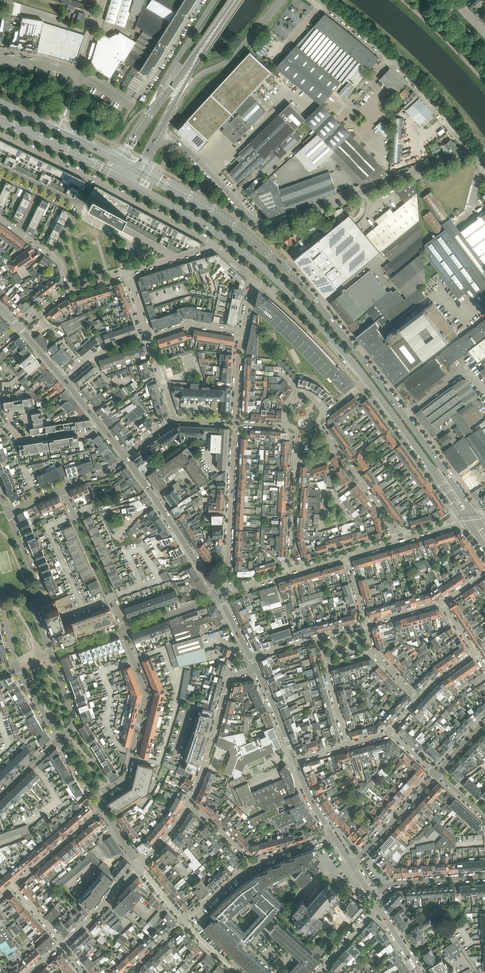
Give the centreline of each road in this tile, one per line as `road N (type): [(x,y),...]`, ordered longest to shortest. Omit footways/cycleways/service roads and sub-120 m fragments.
road 1 (secondary): [(477,518),(272,254),(223,216),(139,171)]
road 2 (secondary): [(132,184),(266,265),(367,381)]
road 3 (unclassified): [(476,155),(418,84),(319,0)]
road 4 (unclassified): [(268,229),(476,155)]
road 5 (residential): [(124,631),(146,693),(126,777),(95,796)]
road 6 (secondary): [(367,381),(469,520)]
road 7 (residential): [(231,590),(235,424)]
road 8 (residential): [(189,801),(228,683),(256,666)]
road 9 (residential): [(8,514),(42,596),(33,609),(52,656)]
road 10 (unclassified): [(179,99),(195,79),(237,55),(282,0)]
road 11 (unclassified): [(91,178),(215,245)]
road 12 (unclassified): [(268,229),(175,141)]
road 13 (secondary): [(0,119),(115,175)]
road 14 (residential): [(351,864),(436,773)]
road 15 (unclassified): [(215,0),(157,106)]

